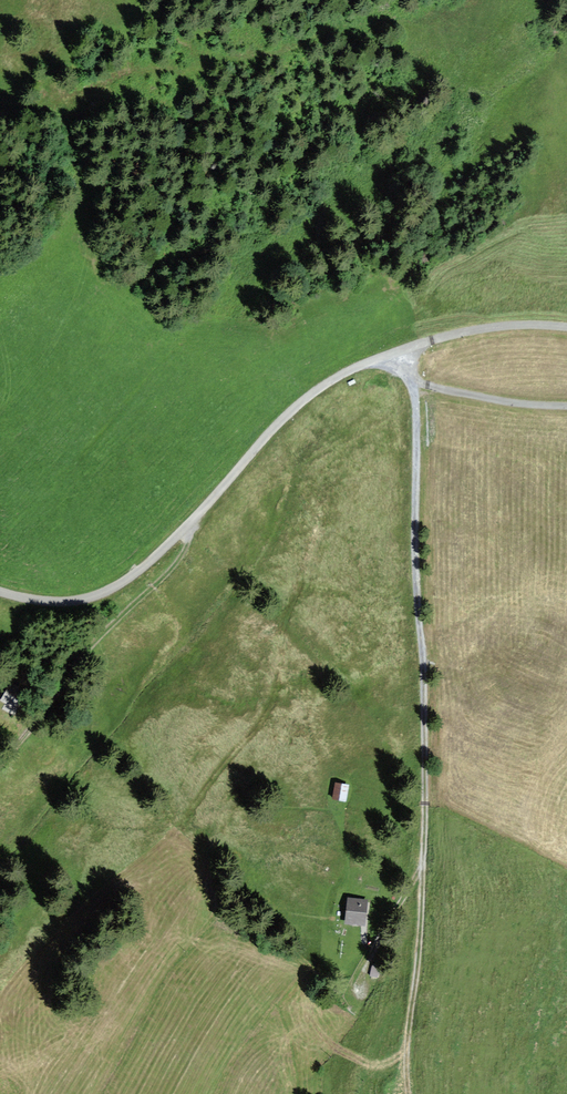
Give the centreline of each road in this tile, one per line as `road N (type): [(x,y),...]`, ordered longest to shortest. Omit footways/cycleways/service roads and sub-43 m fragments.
road 1 (track): [(418,384),(426,806),(408,1093)]
road 2 (unclassified): [(566,327),(493,325),(351,367),(315,389),(127,579),(75,600),(0,589)]
road 3 (track): [(0,762),(60,696),(100,636),(179,562),(188,523)]
road 4 (track): [(418,384),(566,406)]
road 5 (track): [(424,861),(361,971)]

